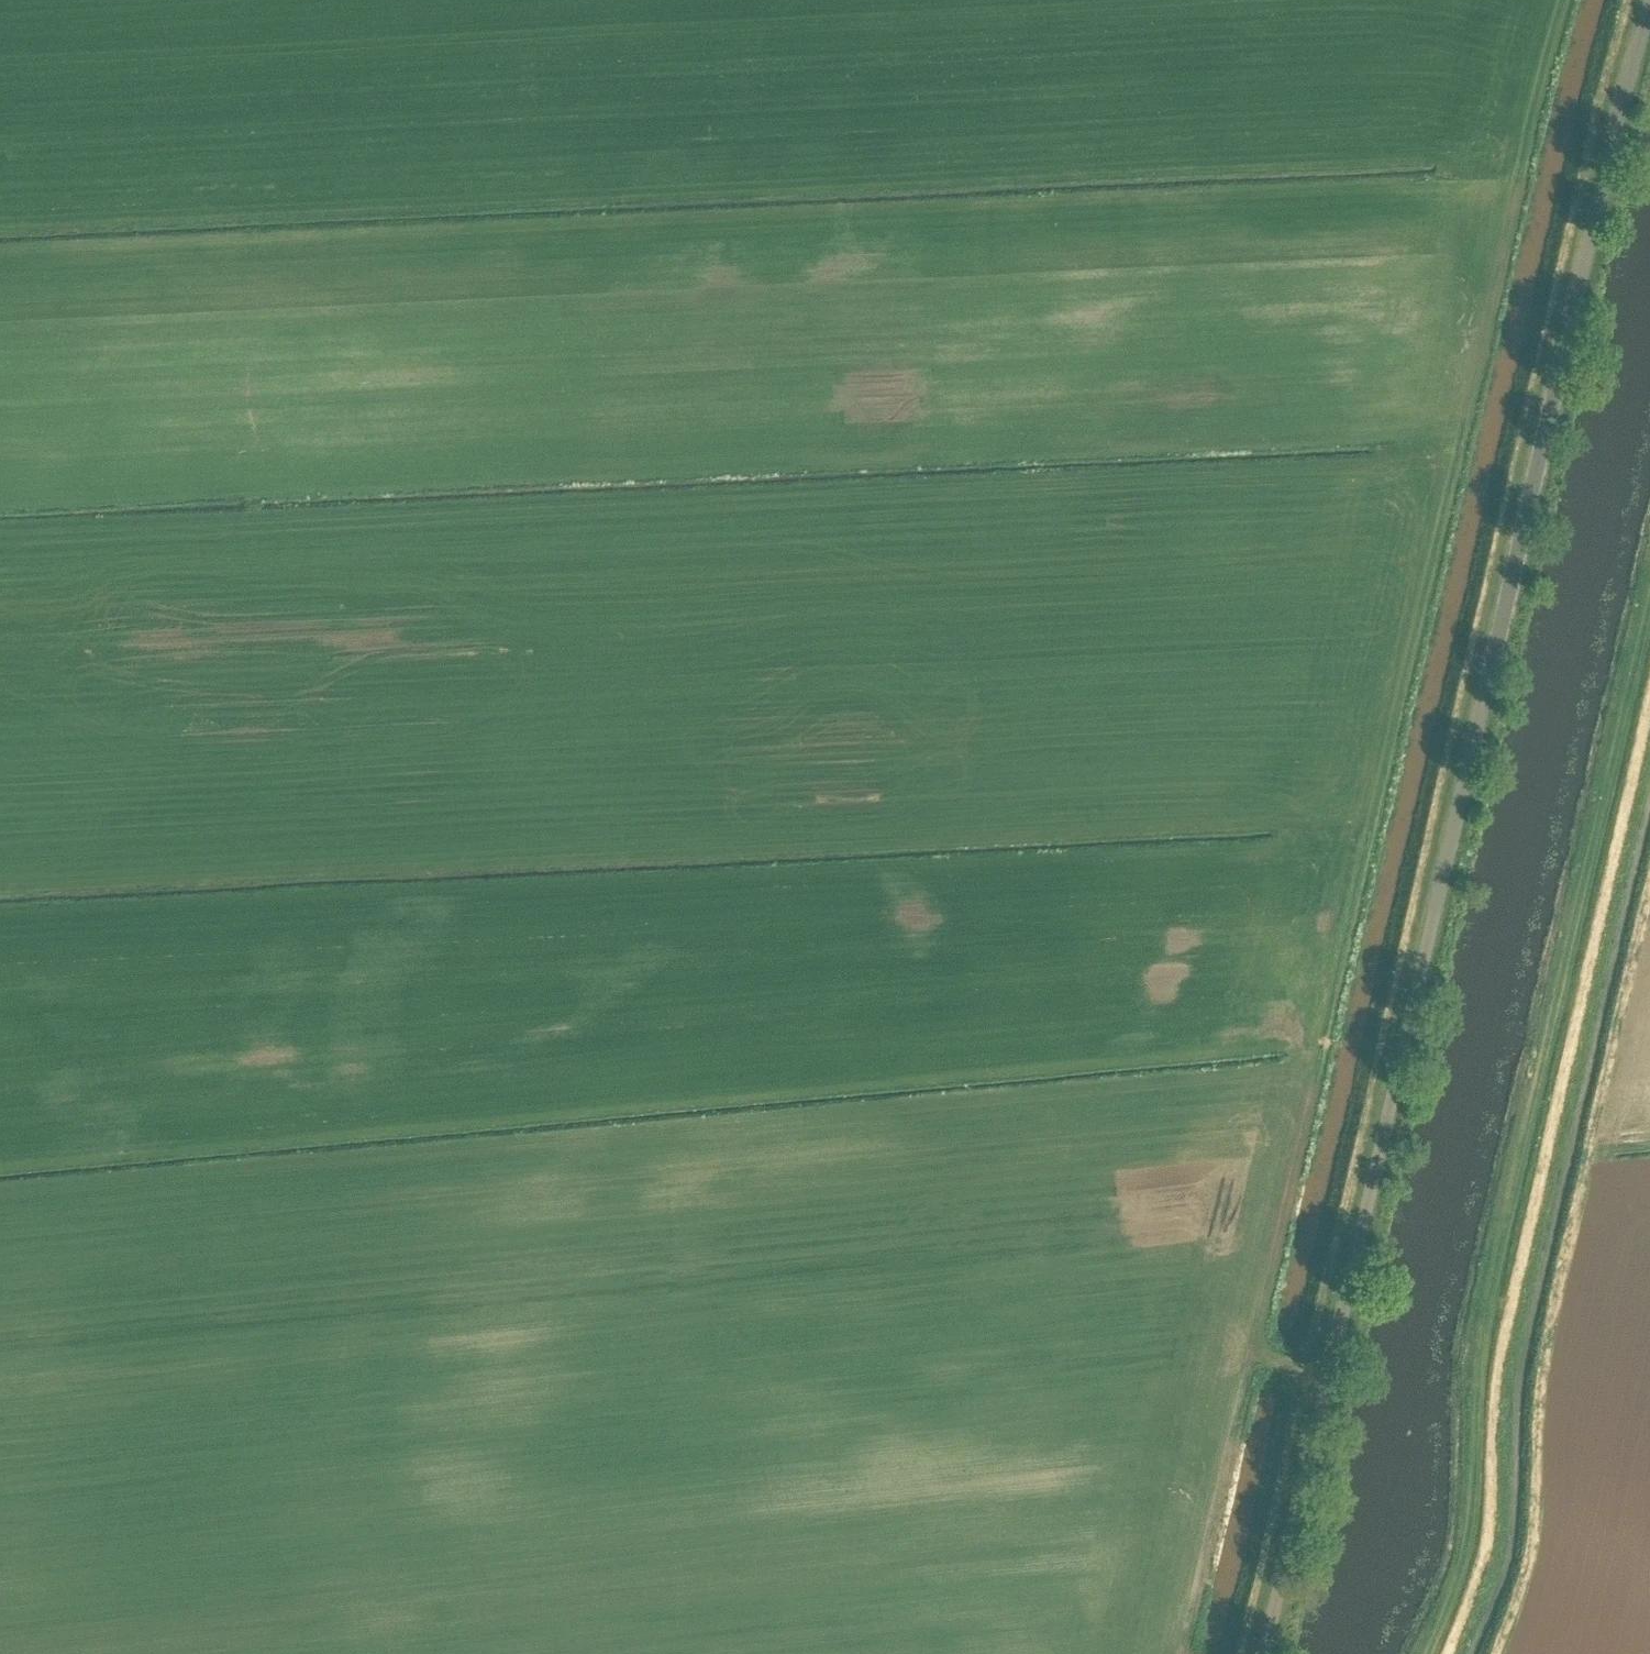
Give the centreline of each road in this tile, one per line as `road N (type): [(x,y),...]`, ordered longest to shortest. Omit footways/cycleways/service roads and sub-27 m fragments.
road 1 (unclassified): [(1266,1653),(1649,0)]
road 2 (track): [(1649,577),(1615,702),(1488,1278),(1467,1523),(1421,1653)]

